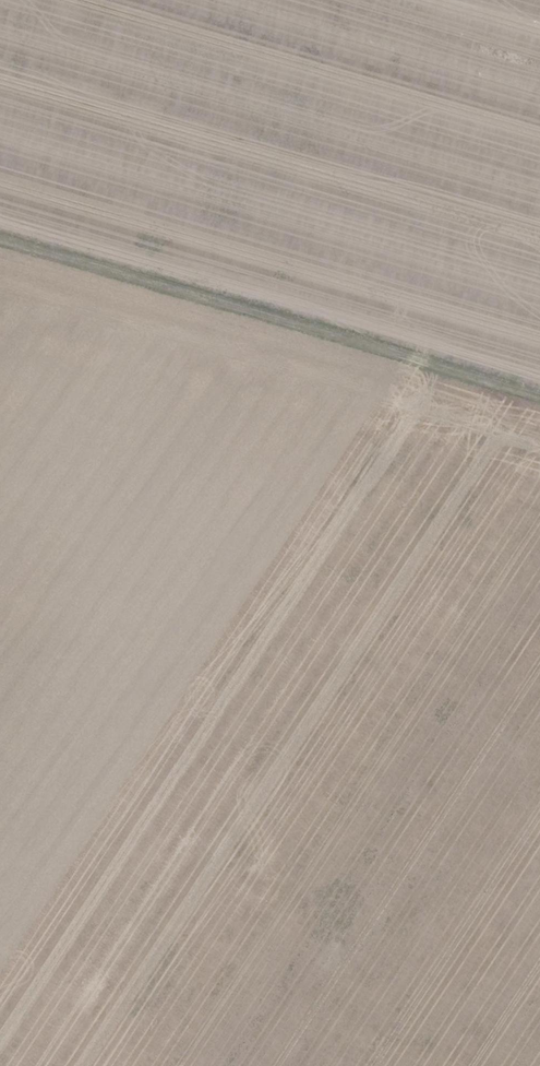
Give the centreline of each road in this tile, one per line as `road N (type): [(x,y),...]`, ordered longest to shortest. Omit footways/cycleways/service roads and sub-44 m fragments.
road 1 (track): [(0,244),(539,400)]

